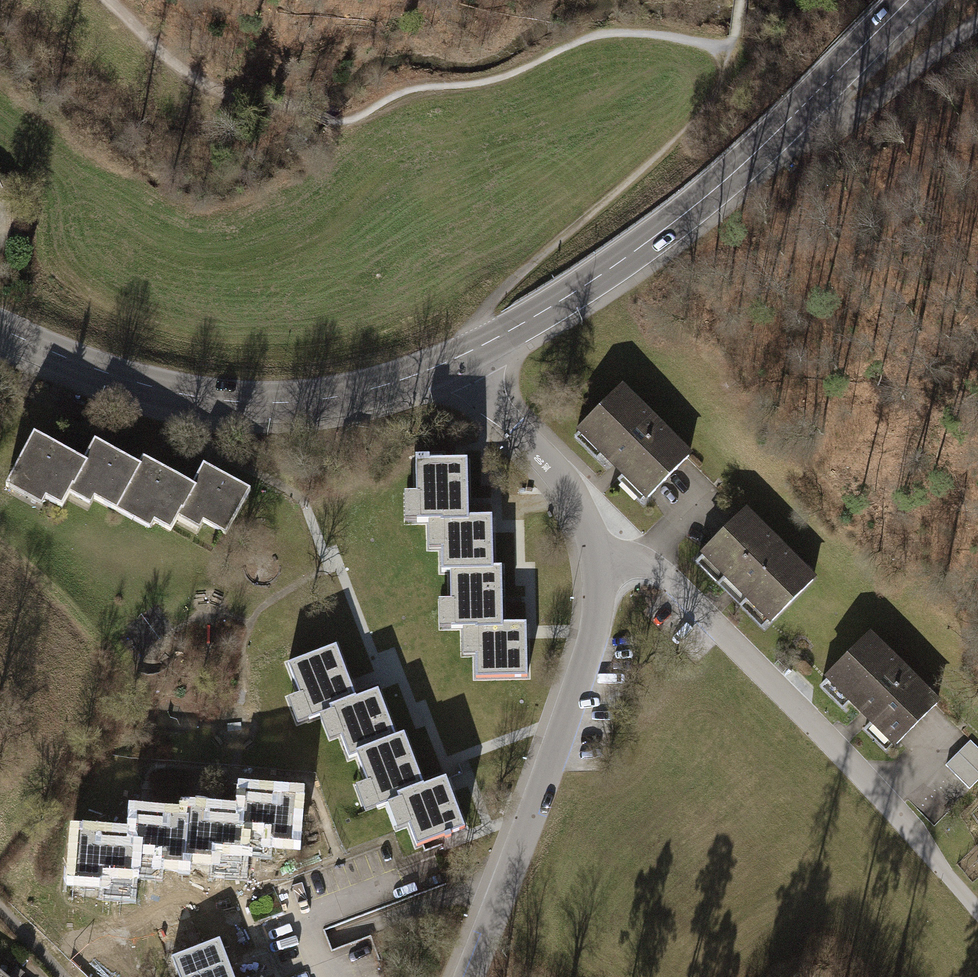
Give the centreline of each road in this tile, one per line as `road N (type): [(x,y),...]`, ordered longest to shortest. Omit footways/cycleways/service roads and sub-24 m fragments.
road 1 (secondary): [(909,0),(688,210),(474,352)]
road 2 (residential): [(977,913),(917,836),(670,578),(635,561),(597,563)]
road 3 (secondary): [(474,352),(380,386),(292,399),(205,397),(110,374),(0,329)]
road 4 (track): [(741,0),(732,44),(699,115),(491,298),(474,352)]
road 5 (residential): [(597,563),(596,627),(469,976)]
road 6 (track): [(726,54),(631,33),(566,45),(477,83),(392,94),(344,123)]
road 7 (residential): [(474,352),(484,397),(566,485),(597,563)]
road 8 (track): [(977,26),(842,126),(778,131)]
road 9 (track): [(275,109),(199,85),(101,0)]

